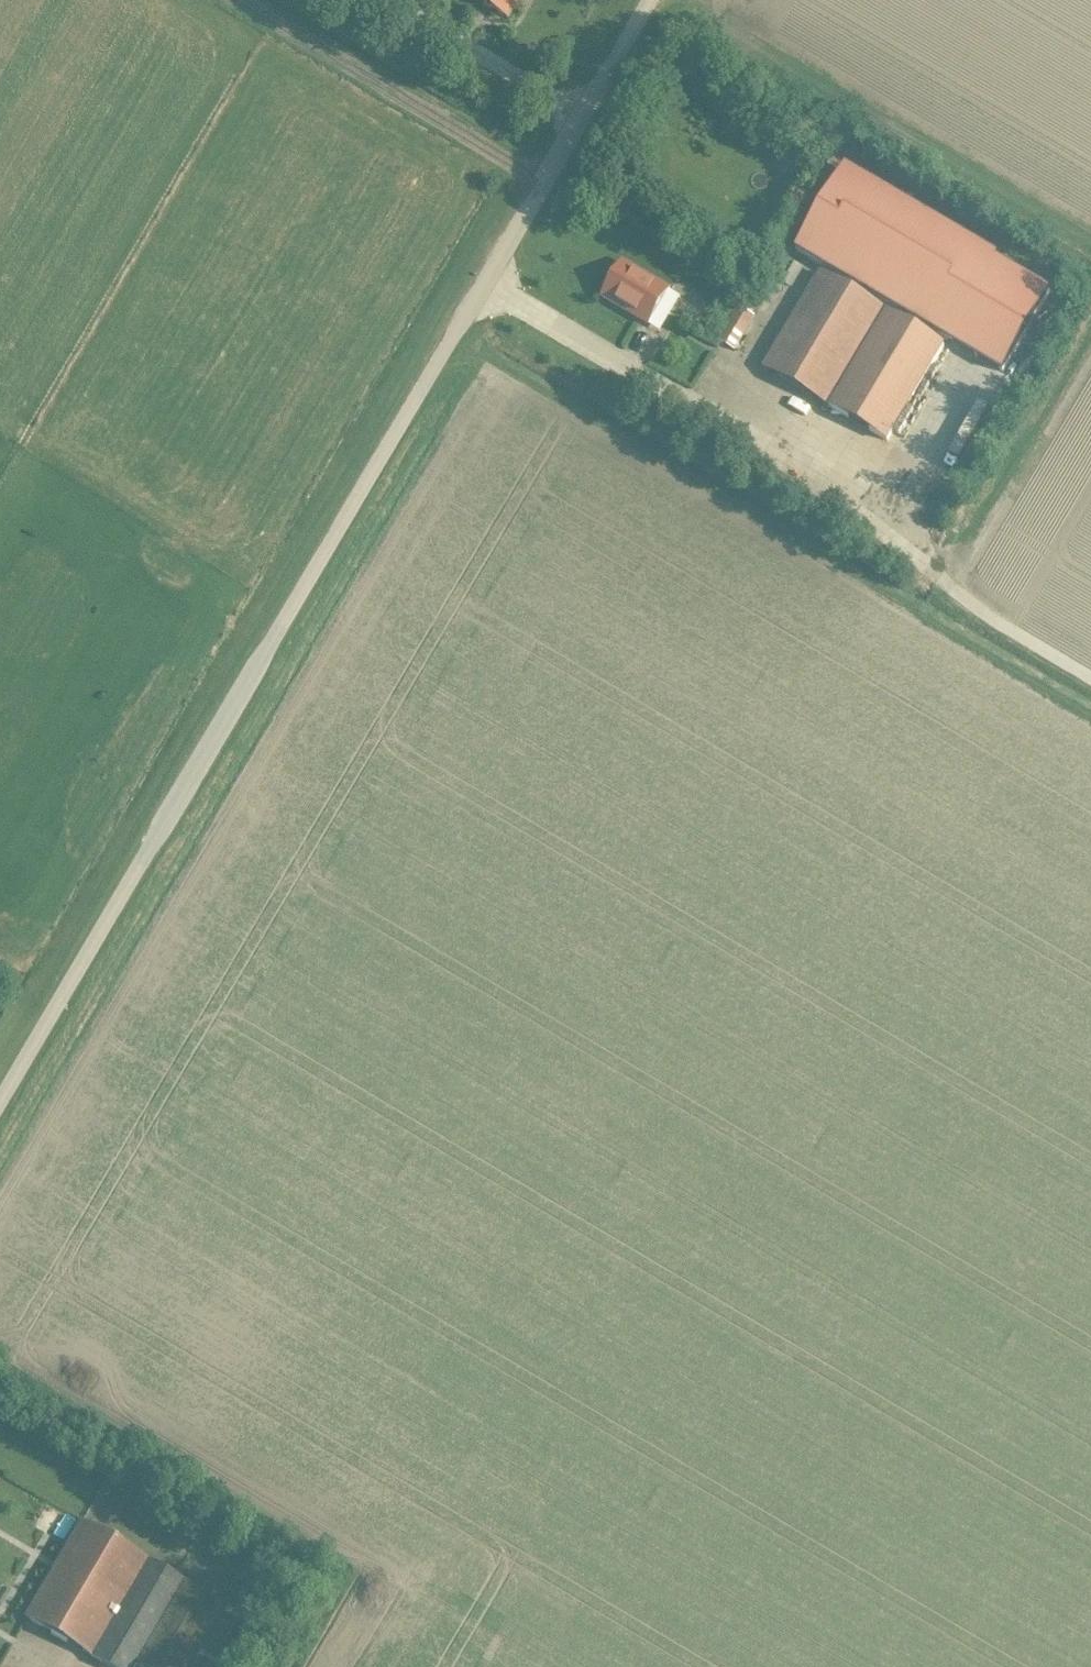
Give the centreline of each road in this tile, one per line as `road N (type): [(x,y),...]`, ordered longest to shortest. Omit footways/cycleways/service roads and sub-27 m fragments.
road 1 (unclassified): [(0,1098),(647,0)]

